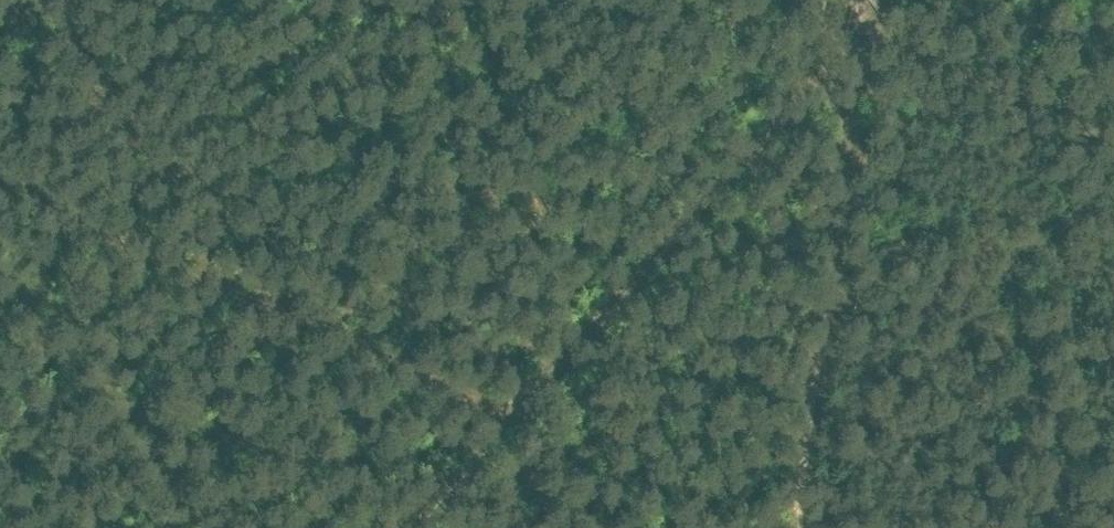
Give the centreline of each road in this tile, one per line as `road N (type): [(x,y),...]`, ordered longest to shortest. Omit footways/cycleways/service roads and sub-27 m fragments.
road 1 (track): [(864,0),(799,498),(803,527)]
road 2 (track): [(855,0),(1113,128)]

